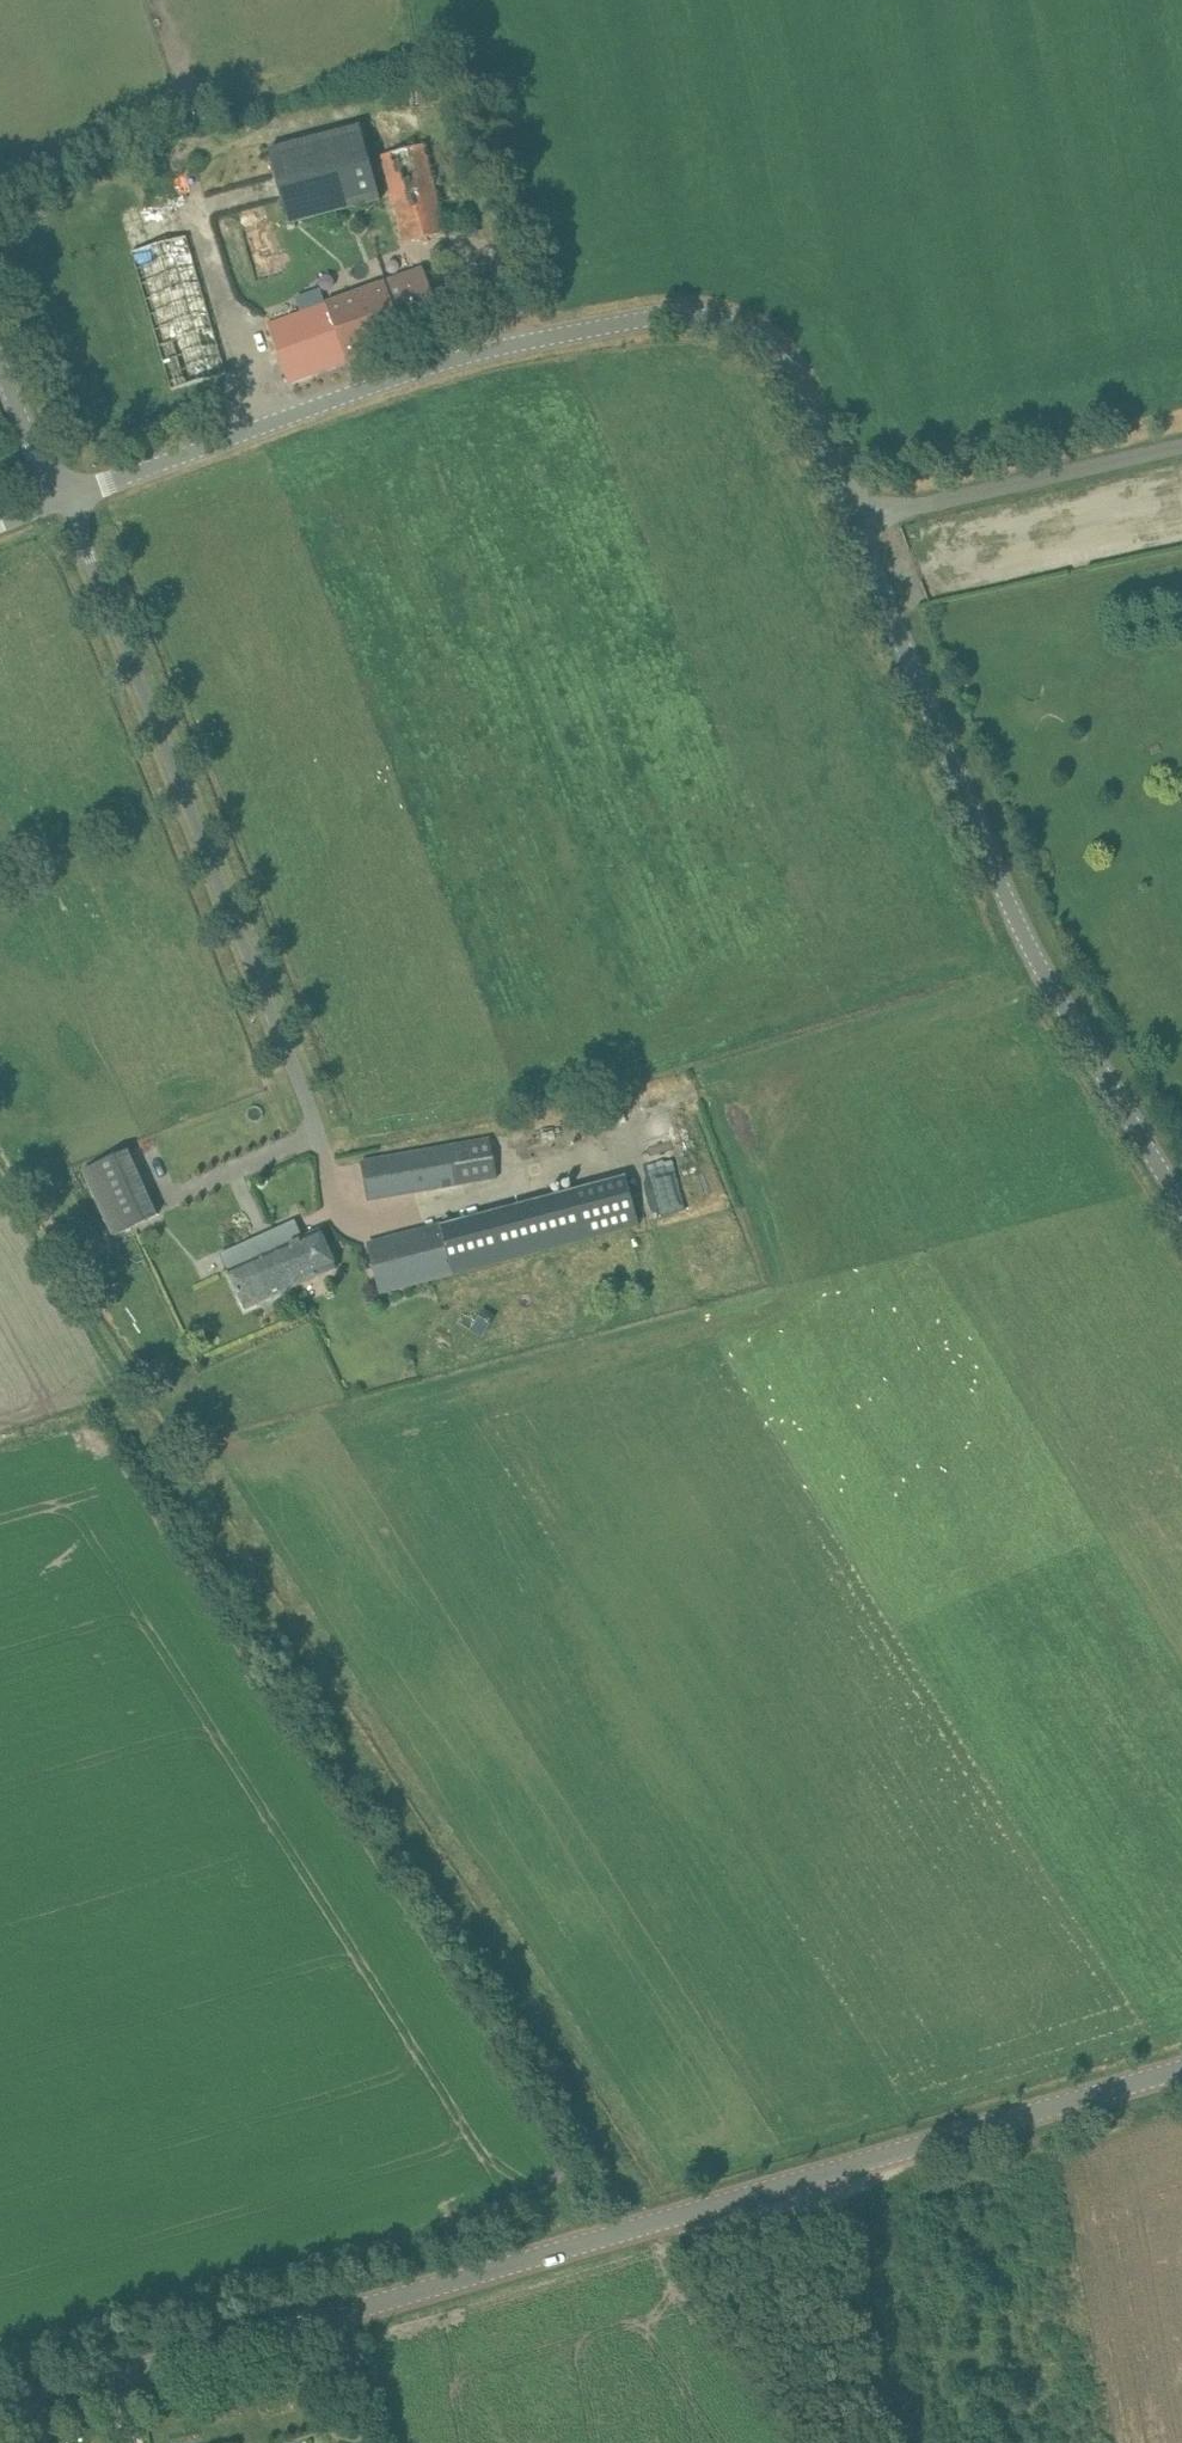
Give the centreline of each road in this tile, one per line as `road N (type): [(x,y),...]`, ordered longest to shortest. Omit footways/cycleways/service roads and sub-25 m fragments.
road 1 (unclassified): [(0,2414),(1181,2069)]
road 2 (unclassified): [(854,519),(809,405),(775,352),(732,322),(706,315),(548,337),(416,371),(63,498)]
road 3 (unclassified): [(1181,1202),(1023,931),(854,519)]
road 4 (unclassified): [(854,519),(1181,447)]
road 5 (unclassified): [(63,498),(0,361)]

